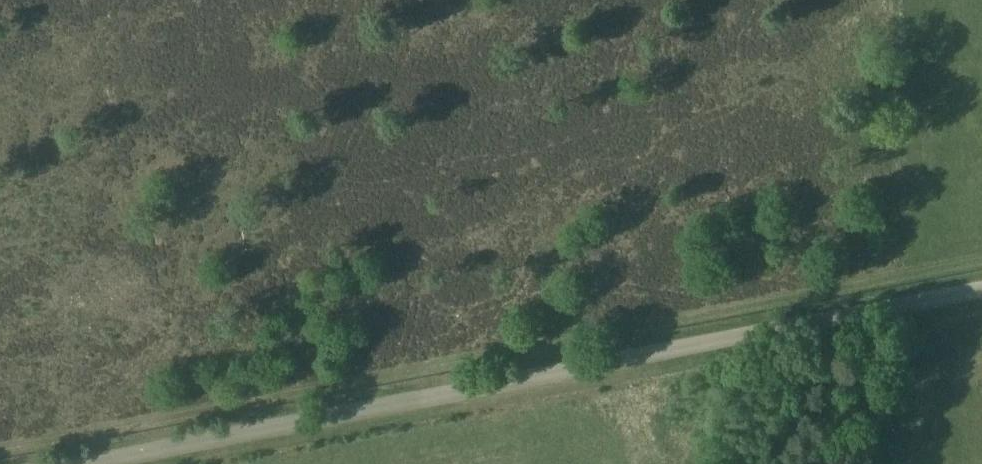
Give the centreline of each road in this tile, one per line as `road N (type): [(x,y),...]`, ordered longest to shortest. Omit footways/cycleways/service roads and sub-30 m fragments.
road 1 (track): [(0,452),(981,260)]
road 2 (unclassified): [(77,463),(981,289)]

